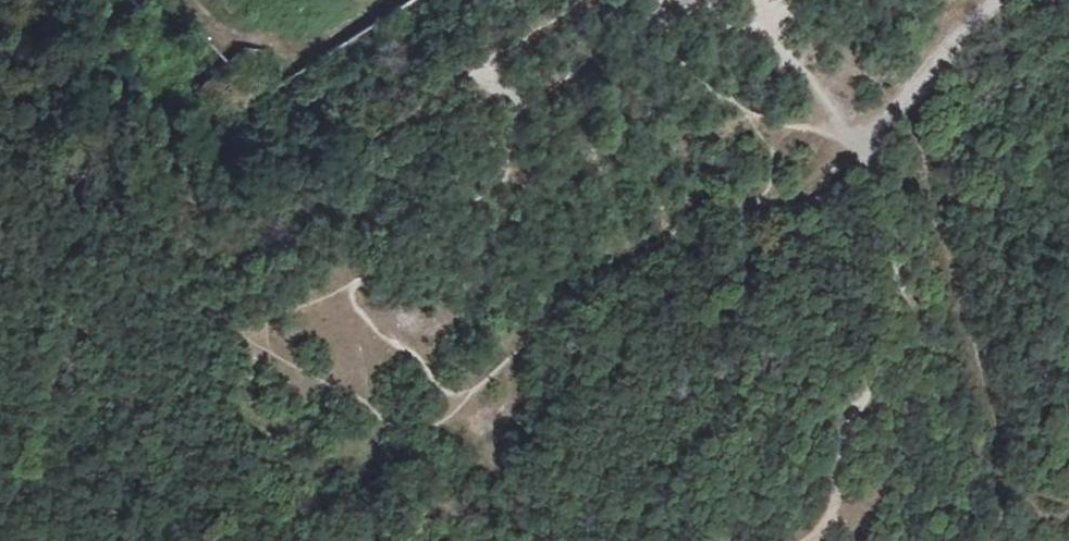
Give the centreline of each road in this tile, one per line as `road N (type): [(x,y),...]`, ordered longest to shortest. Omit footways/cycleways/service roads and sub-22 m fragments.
road 1 (track): [(996,0),(964,22),(903,102),(860,141),(901,239),(907,325),(853,431),(831,512),(803,540)]
road 2 (track): [(220,0),(267,25),(309,28),(352,13)]

